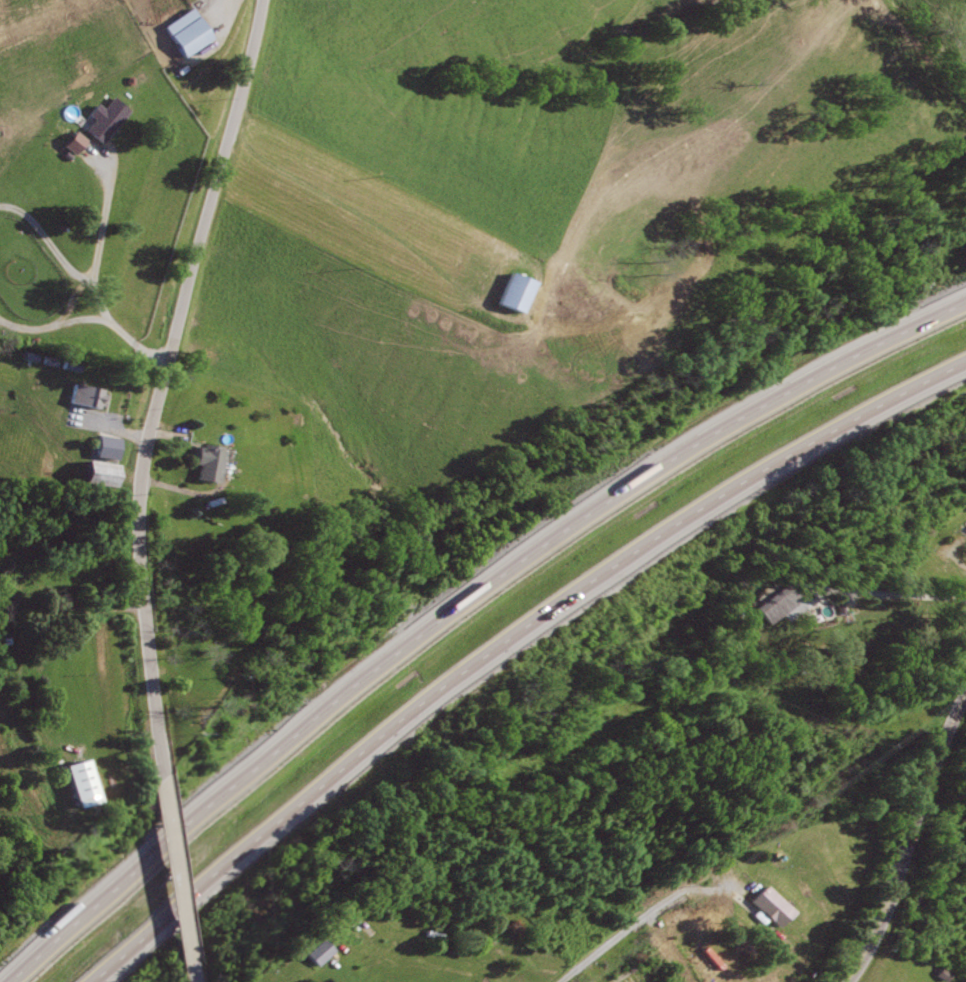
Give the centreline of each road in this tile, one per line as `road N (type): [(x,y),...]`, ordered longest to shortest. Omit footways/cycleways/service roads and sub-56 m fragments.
road 1 (motorway): [(213,884),(402,724),(657,540),(965,367)]
road 2 (motorway): [(965,303),(815,377),(564,528),(329,704),(209,808)]
road 3 (secondary): [(160,744),(138,582),(141,472),(261,0)]
road 4 (secondary): [(845,981),(874,931),(918,797),(965,687)]
road 5 (secondary): [(194,962),(160,744)]
road 6 (motorway): [(143,865),(8,981)]
road 7 (track): [(140,603),(0,610)]
road 8 (track): [(95,285),(23,212),(0,207)]
road 9 (track): [(0,316),(28,327),(117,325)]

